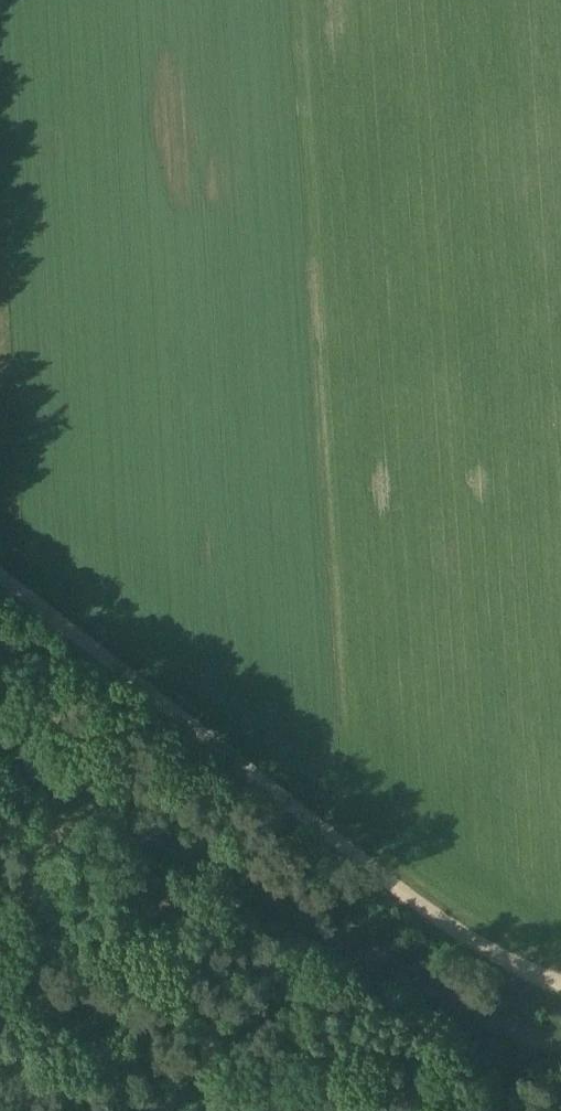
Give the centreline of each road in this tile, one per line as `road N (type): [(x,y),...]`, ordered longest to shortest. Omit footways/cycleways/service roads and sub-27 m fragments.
road 1 (track): [(0,560),(457,932),(560,988)]

